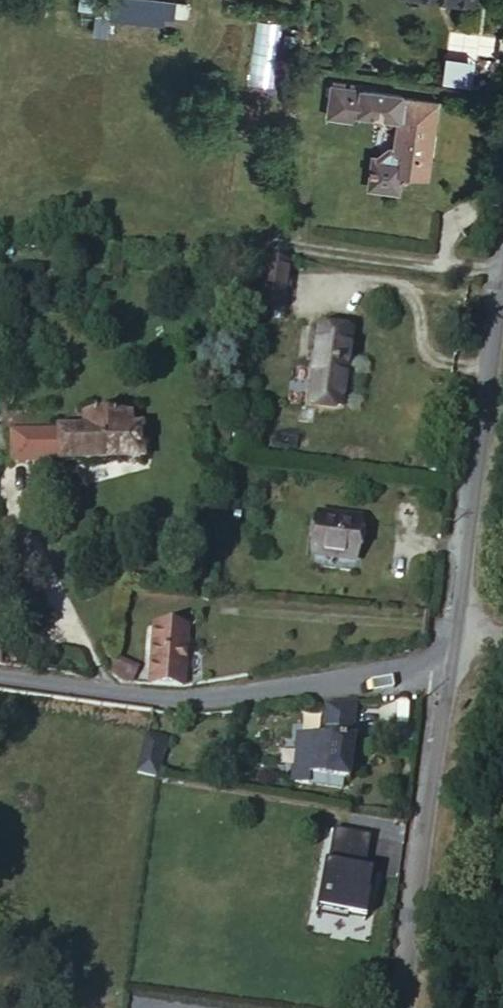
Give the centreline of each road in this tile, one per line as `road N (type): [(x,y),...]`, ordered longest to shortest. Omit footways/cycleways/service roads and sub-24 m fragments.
road 1 (unclassified): [(459,659),(361,688),(154,697),(0,677)]
road 2 (unclassified): [(459,659),(409,1007)]
road 3 (unclassified): [(502,335),(459,659)]

